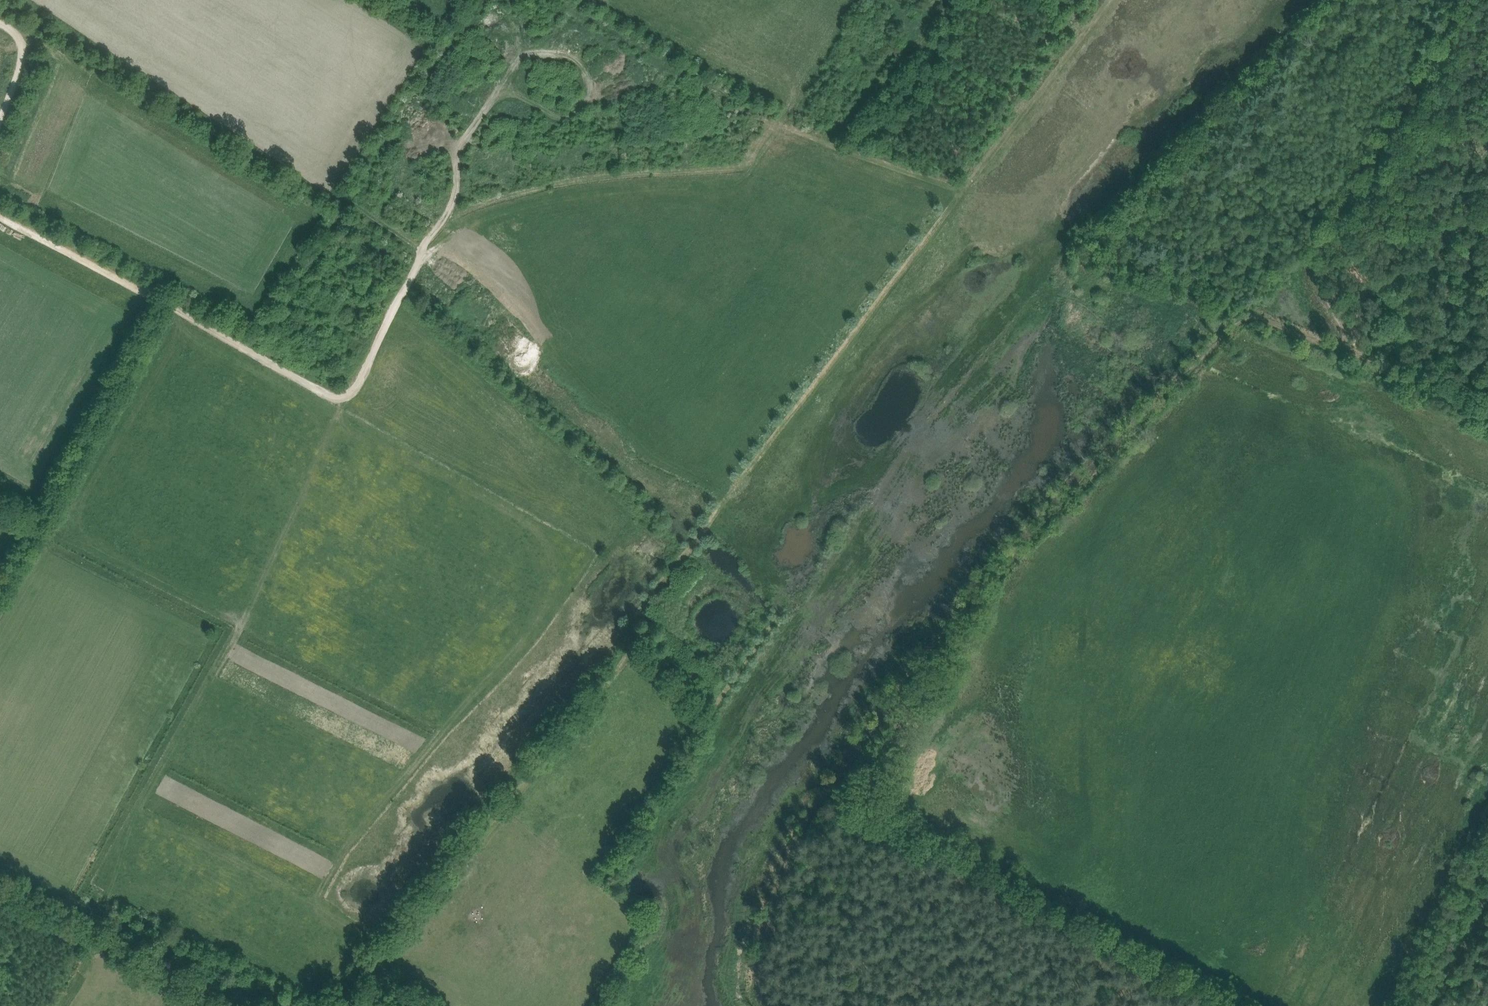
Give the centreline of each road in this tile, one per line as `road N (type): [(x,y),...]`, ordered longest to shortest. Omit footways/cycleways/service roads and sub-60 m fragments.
road 1 (track): [(0,215),(338,396),(356,384),(426,240),(472,206),(542,187),(734,168),(770,128),(785,123),(951,186),(949,210),(894,294),(640,612)]
road 2 (track): [(1433,1005),(1487,898)]

